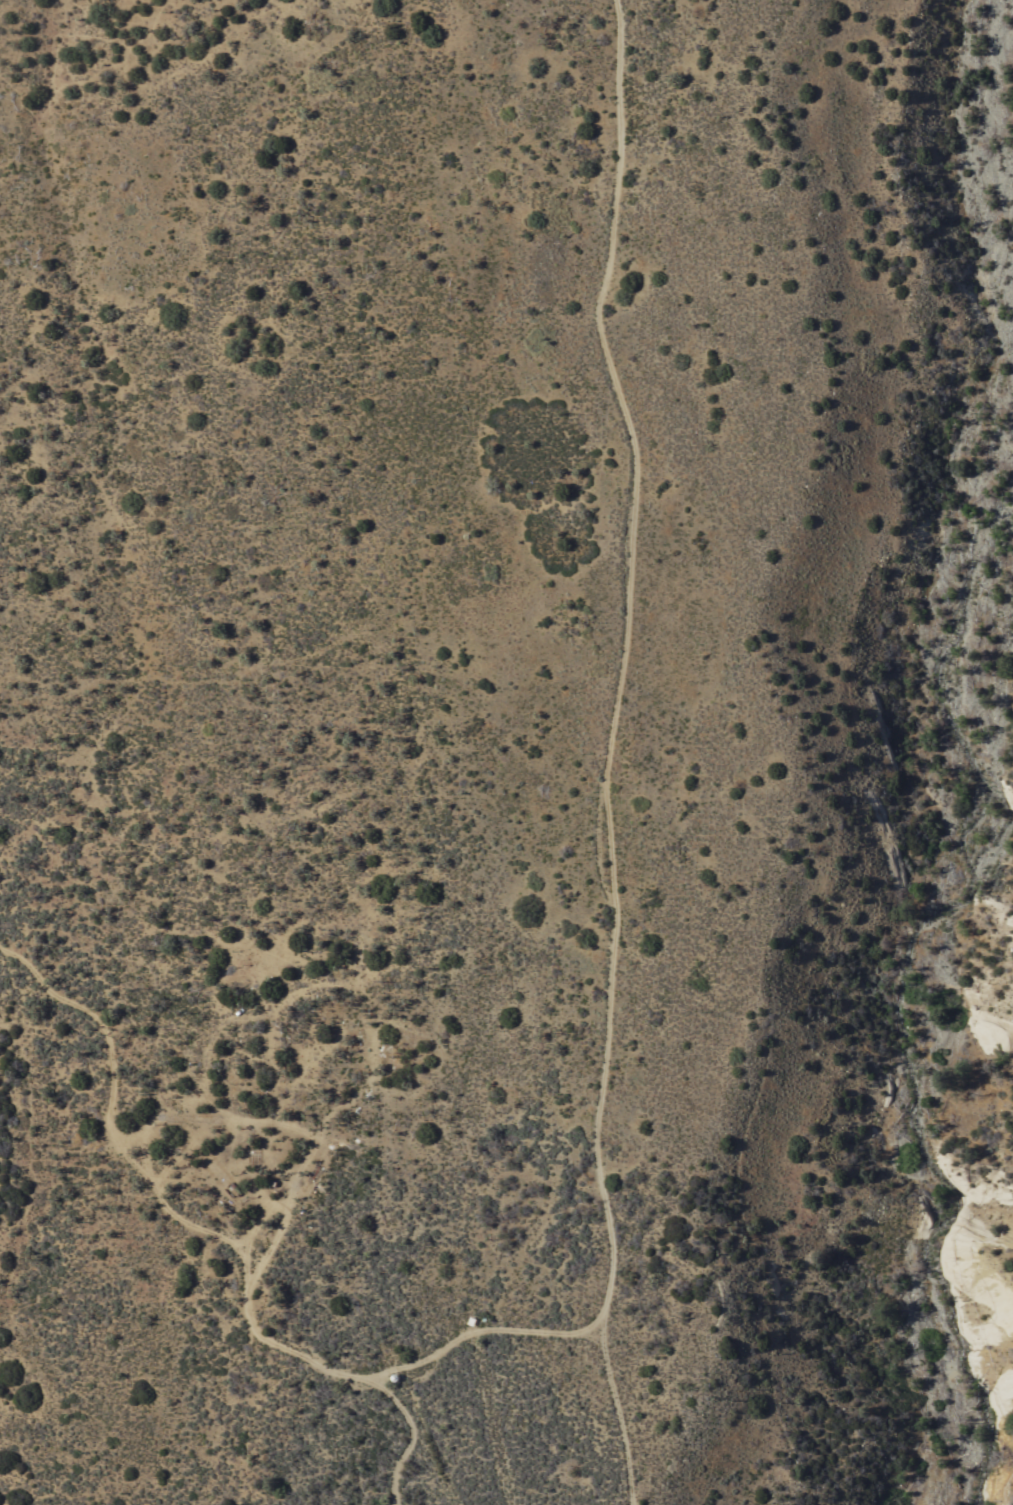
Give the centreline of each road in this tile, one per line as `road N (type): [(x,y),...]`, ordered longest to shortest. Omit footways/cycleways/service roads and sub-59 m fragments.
road 1 (residential): [(0,949),(103,1025),(115,1089),(109,1119),(122,1154),(175,1218),(226,1238),(247,1268),(254,1333),(333,1376),(370,1382),(410,1422),(412,1446),(393,1485),(397,1504)]

